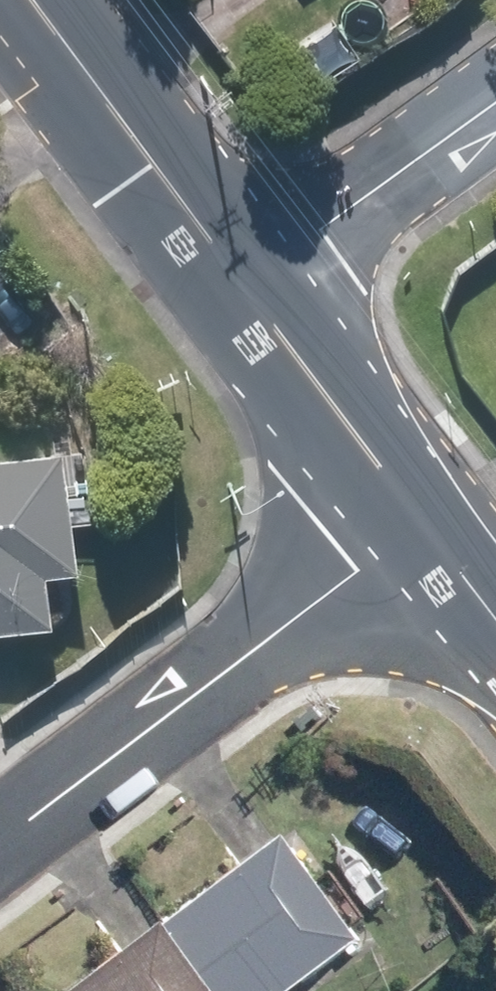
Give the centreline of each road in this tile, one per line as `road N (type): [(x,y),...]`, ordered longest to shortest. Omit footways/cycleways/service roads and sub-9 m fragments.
road 1 (residential): [(421,514),(0,839)]
road 2 (secondary): [(40,0),(259,277)]
road 3 (residential): [(259,277),(495,107)]
road 4 (secondary): [(259,277),(421,514)]
road 5 (secondary): [(421,514),(495,611)]

